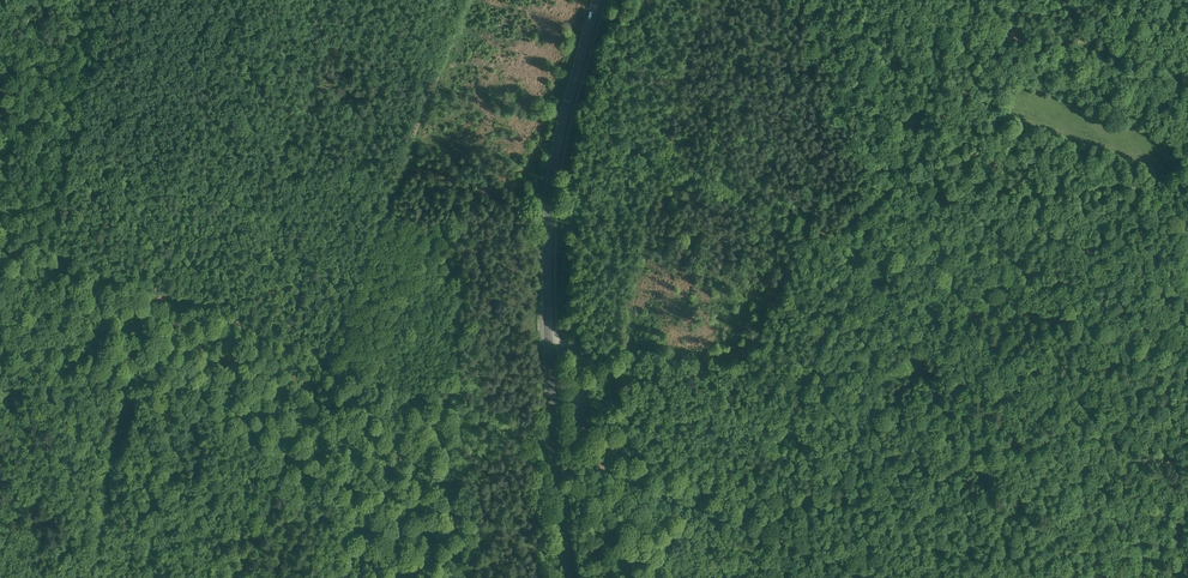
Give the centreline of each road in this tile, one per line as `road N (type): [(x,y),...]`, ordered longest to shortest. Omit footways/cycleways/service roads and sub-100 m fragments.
road 1 (primary): [(570,577),(546,271),(552,173),(597,0)]
road 2 (track): [(747,524),(956,0)]
road 3 (track): [(320,355),(461,0)]
road 4 (track): [(0,227),(320,355)]
road 5 (track): [(320,355),(558,451)]
road 6 (track): [(233,577),(320,355)]
road 7 (track): [(747,524),(558,451)]
road 8 (track): [(883,577),(747,524)]
road 9 (track): [(558,451),(575,440),(578,393),(568,348),(549,343)]

